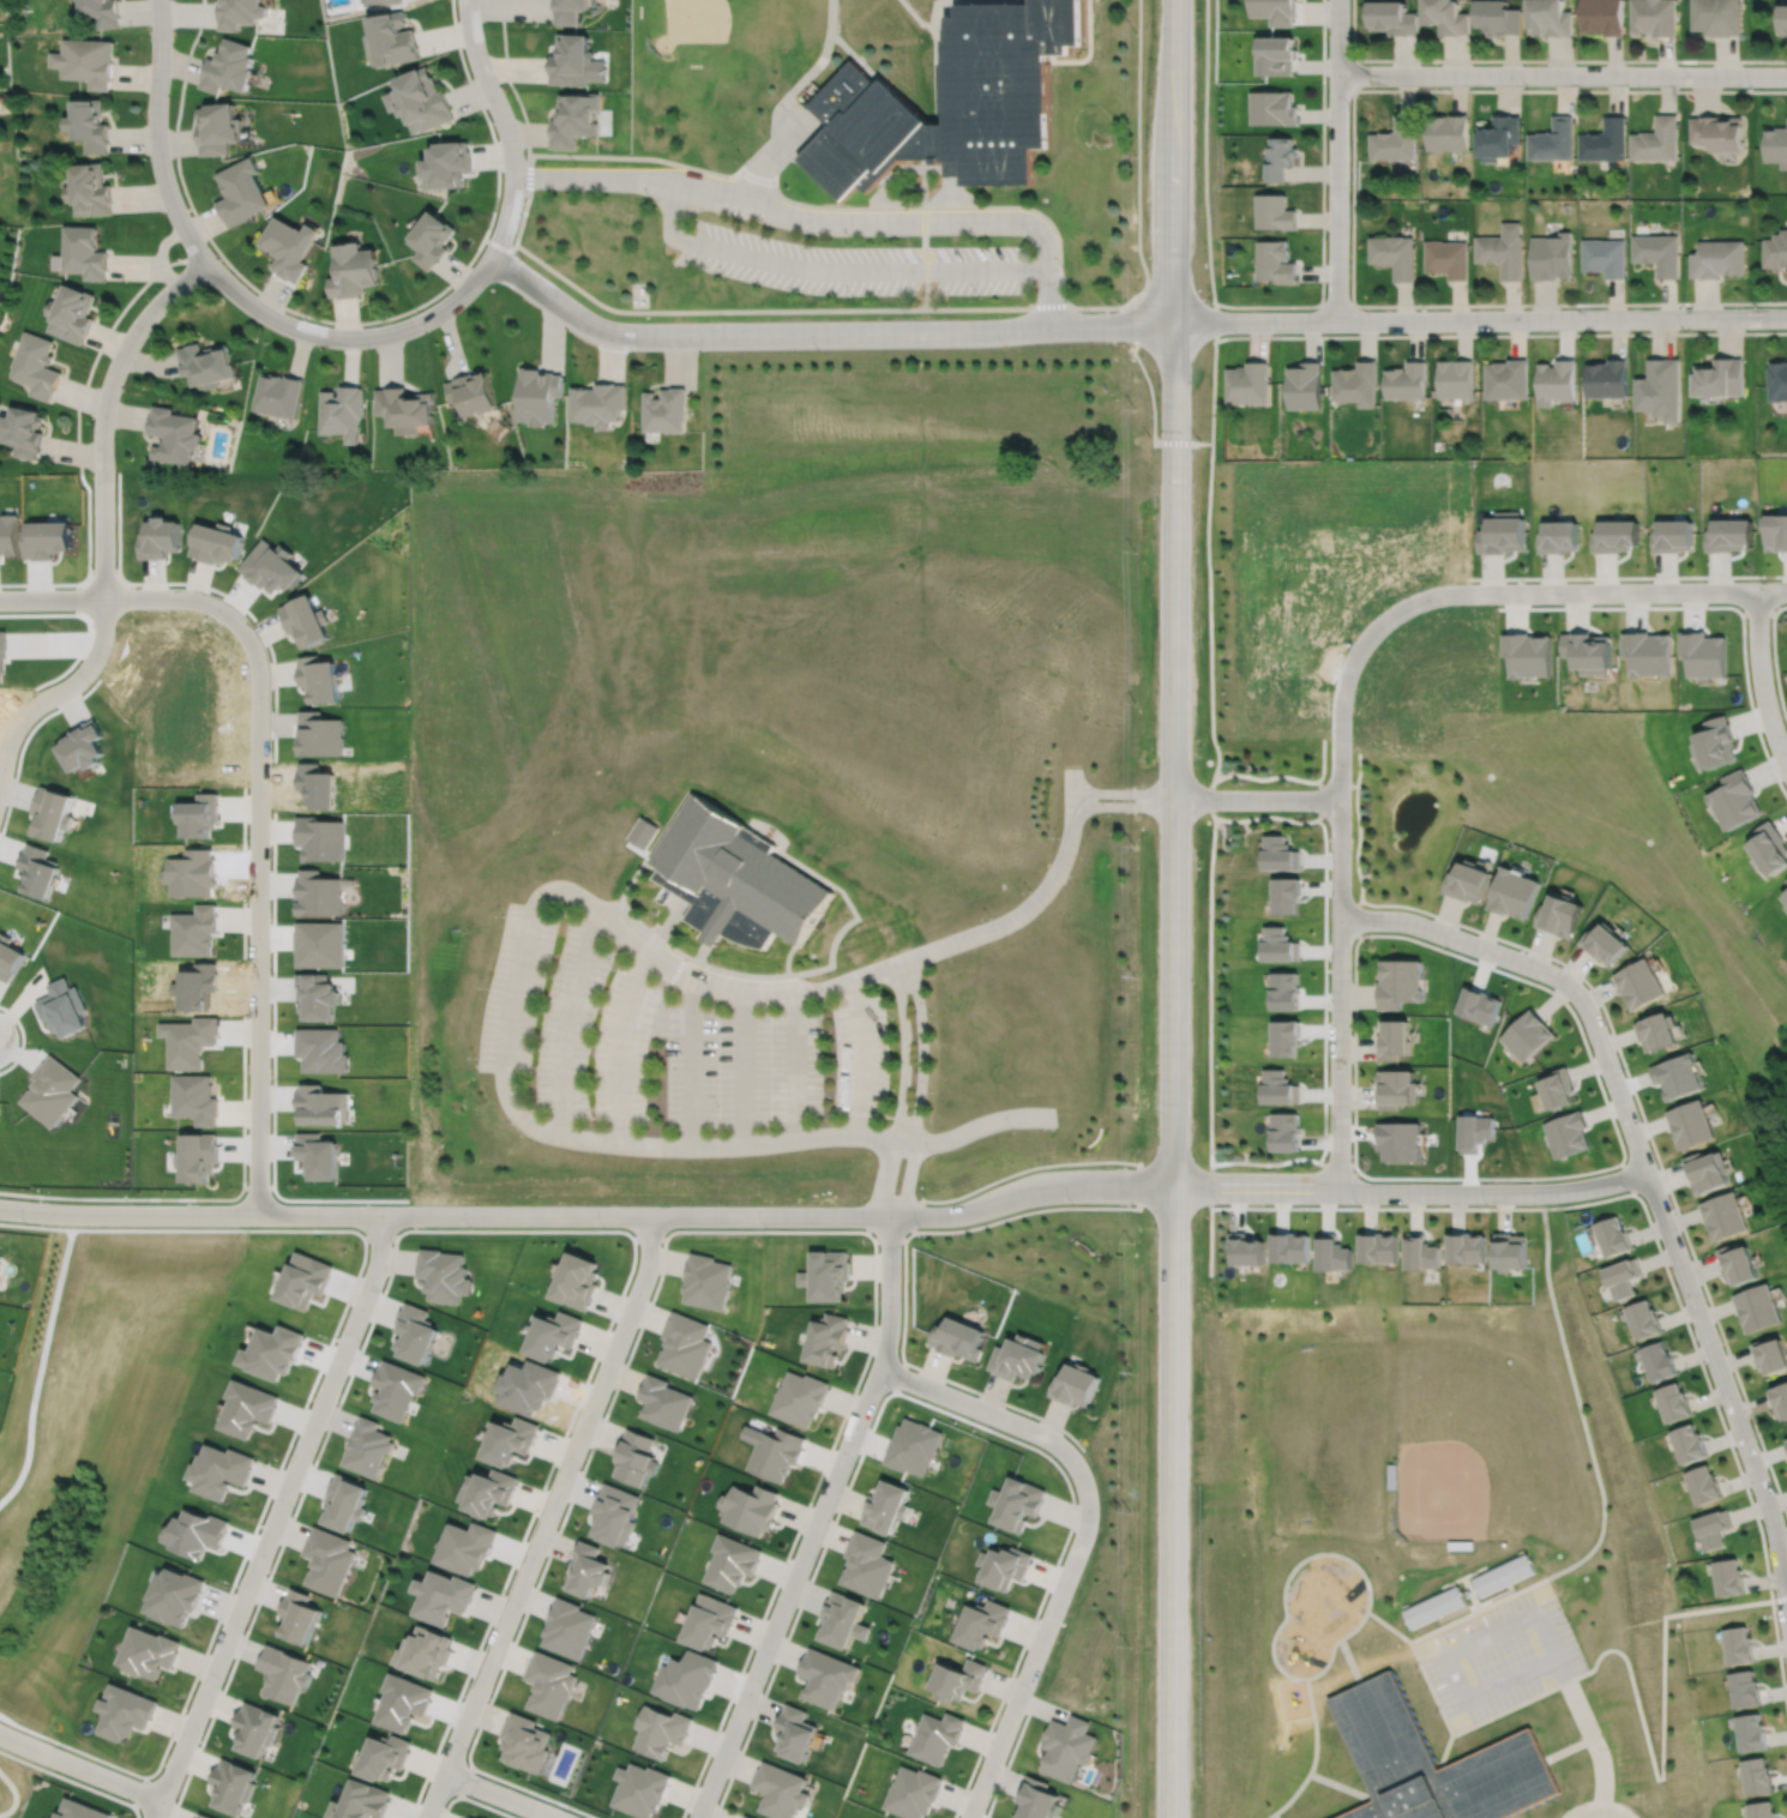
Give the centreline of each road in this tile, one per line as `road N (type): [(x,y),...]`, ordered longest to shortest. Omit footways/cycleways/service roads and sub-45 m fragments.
road 1 (tertiary): [(1175,0),(1170,1817)]
road 2 (residential): [(0,1206),(902,1216),(959,1212),(1063,1186),(1556,1192),(1647,1169)]
road 3 (residential): [(492,255),(589,324),(624,333),(1786,317)]
road 4 (residential): [(1338,919),(1409,921),(1553,974),(1584,1004),(1768,1505),(1786,1603)]
road 5 (residential): [(159,0),(156,133),(181,224),(249,302),(300,329),(348,337),(407,327),(439,311),(474,281),(503,234),(512,155),(475,52),(466,0)]
road 6 (residential): [(1786,590),(1426,597),(1374,628),(1348,669),(1340,799),(1174,799)]
road 7 (residential): [(380,1214),(373,1275),(153,1817)]
road 8 (residential): [(649,1215),(644,1275),(425,1817)]
road 9 (residential): [(889,1216),(889,1314),(879,1368),(696,1817)]
road 10 (residential): [(257,1214),(259,672),(248,638),(218,608)]
road 11 (residential): [(969,1817),(1082,1541),(1087,1489),(1070,1456),(1040,1433),(879,1368)]
road 12 (residential): [(1786,75),(1337,73)]
road 13 (residential): [(1338,1190),(1340,799)]
road 14 (residential): [(205,259),(142,323),(113,377),(101,437),(103,597)]
road 15 (residential): [(1337,0),(1336,320)]
road 16 (residential): [(218,608),(188,597),(0,599)]
road 17 (residential): [(0,770),(22,717),(67,687),(95,656),(103,597)]
road 18 (residential): [(1757,590),(1764,696),(1786,765)]
road 19 (residential): [(161,1799),(0,1732)]
road 20 (residential): [(444,1772),(556,1817)]

